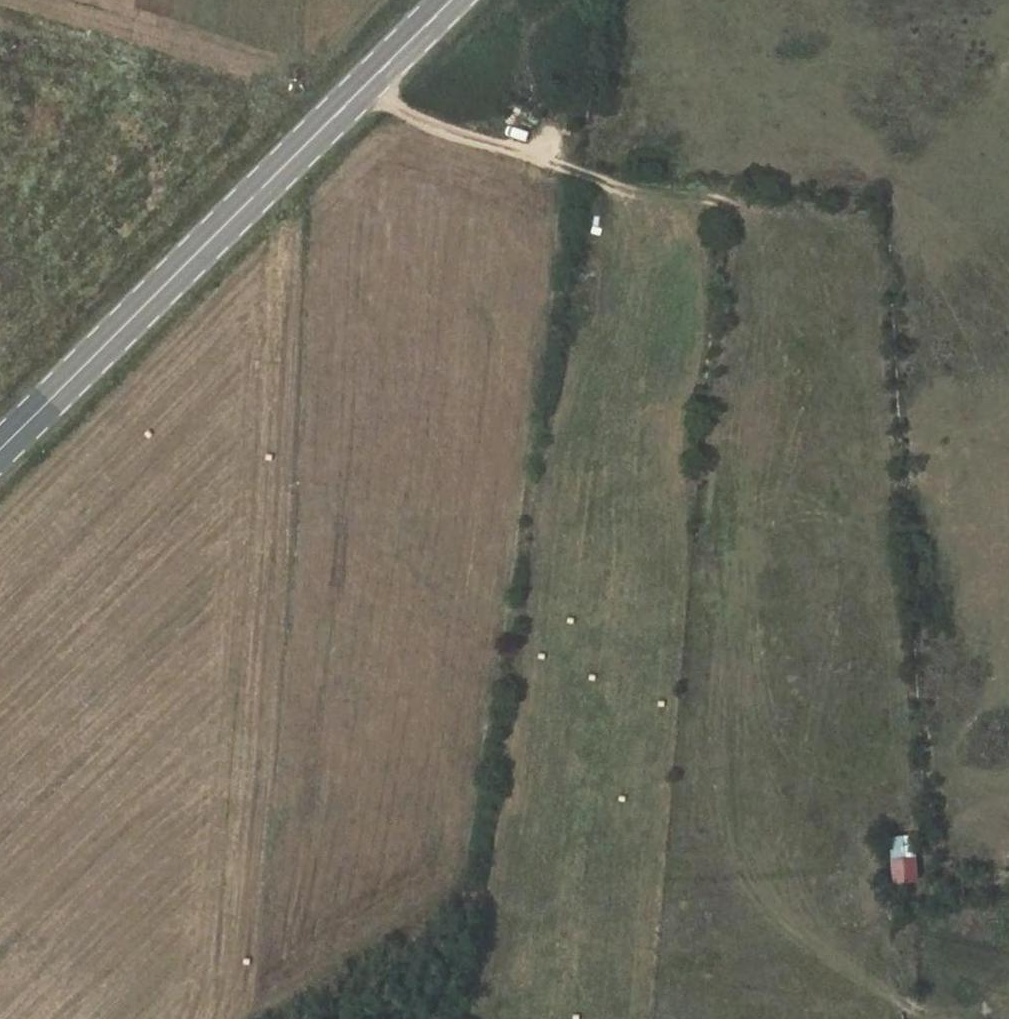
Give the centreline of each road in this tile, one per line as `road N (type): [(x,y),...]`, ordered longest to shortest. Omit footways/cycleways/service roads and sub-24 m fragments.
road 1 (primary): [(0,448),(448,0)]

